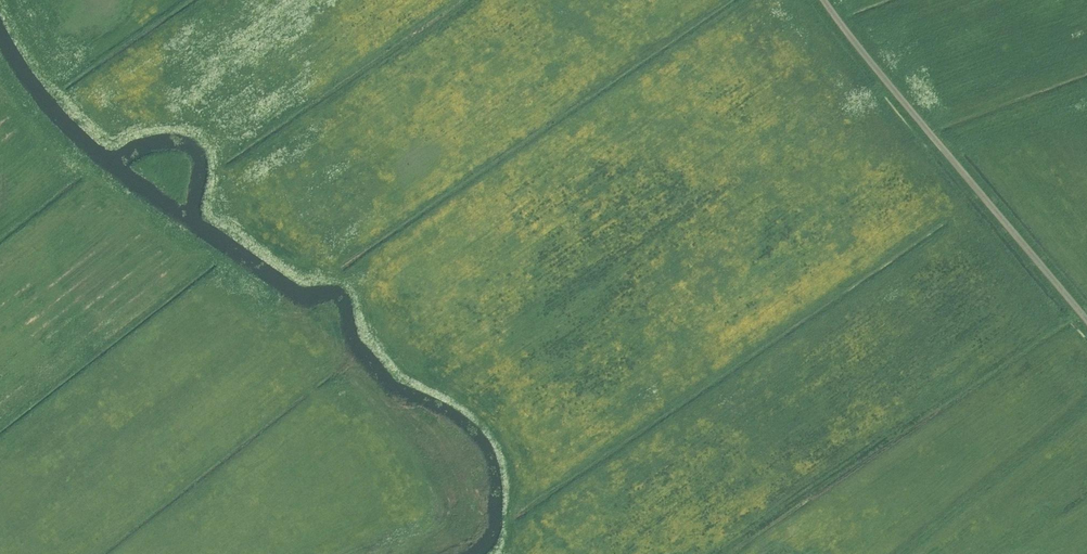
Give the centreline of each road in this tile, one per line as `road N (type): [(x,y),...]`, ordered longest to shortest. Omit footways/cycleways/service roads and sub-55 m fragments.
road 1 (unclassified): [(1086,318),(823,0)]

